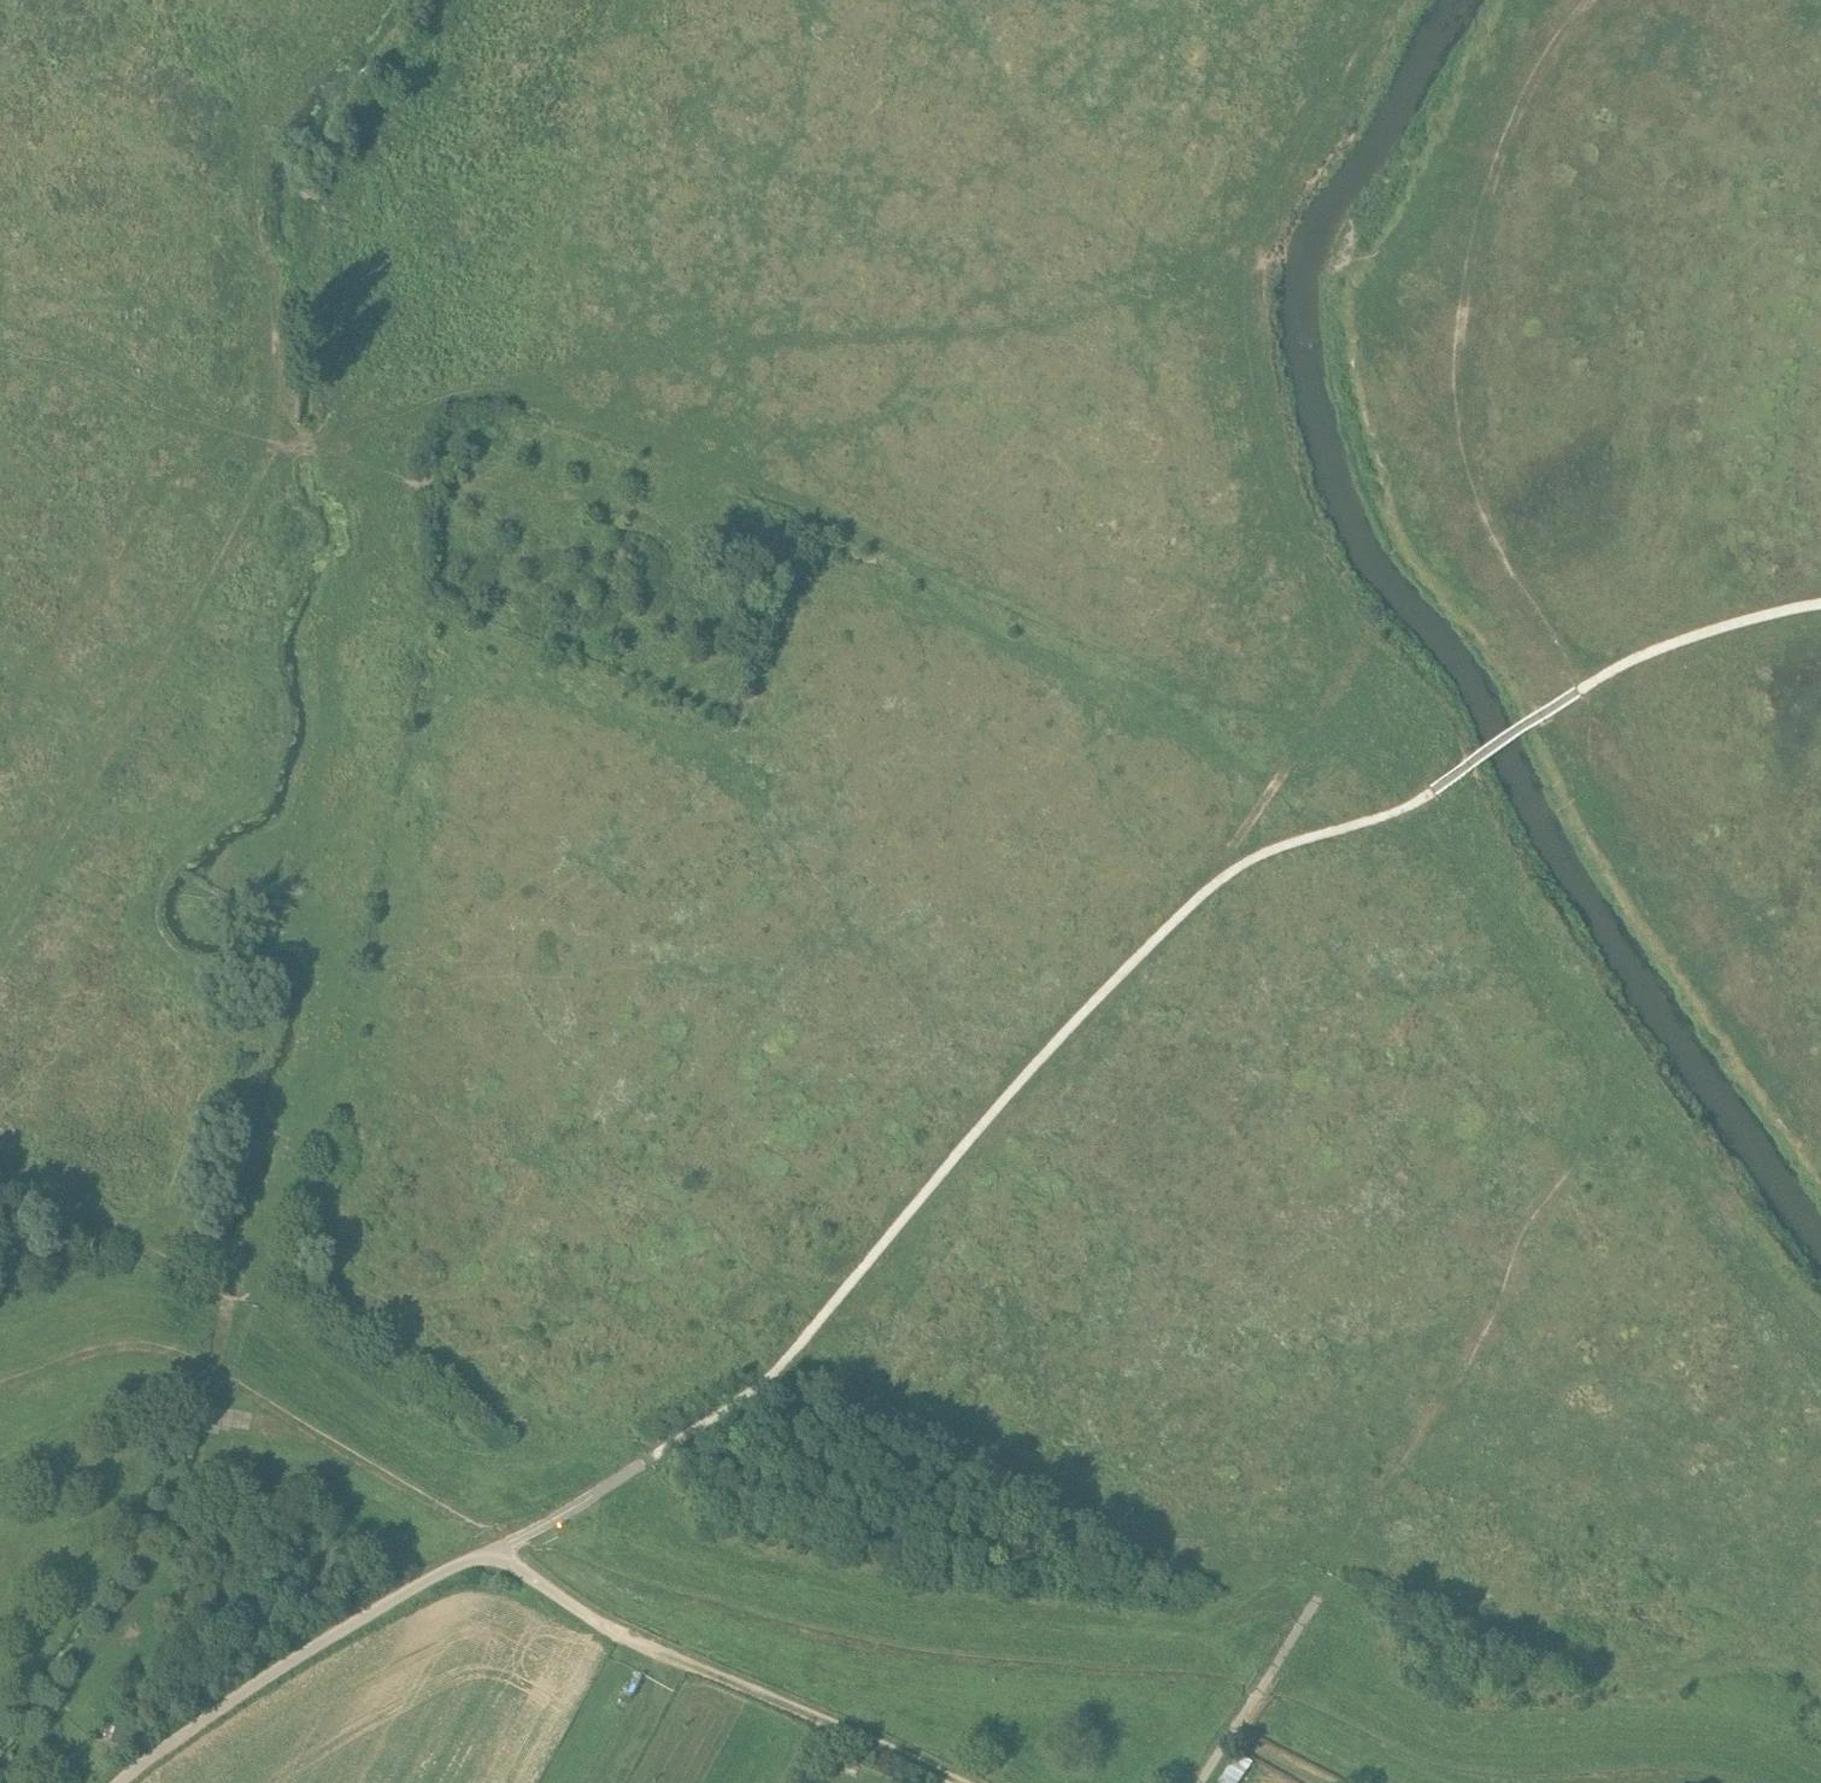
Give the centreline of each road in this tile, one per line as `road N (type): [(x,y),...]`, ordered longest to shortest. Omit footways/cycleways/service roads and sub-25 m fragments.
road 1 (track): [(0,942),(276,442),(288,357),(261,156),(285,101),(374,0)]
road 2 (track): [(1413,805),(961,578),(508,388)]
road 3 (track): [(970,1782),(609,1631),(501,1548)]
road 4 (unclassified): [(119,1782),(428,1581),(501,1548)]
road 5 (track): [(1346,1545),(1200,1782)]

